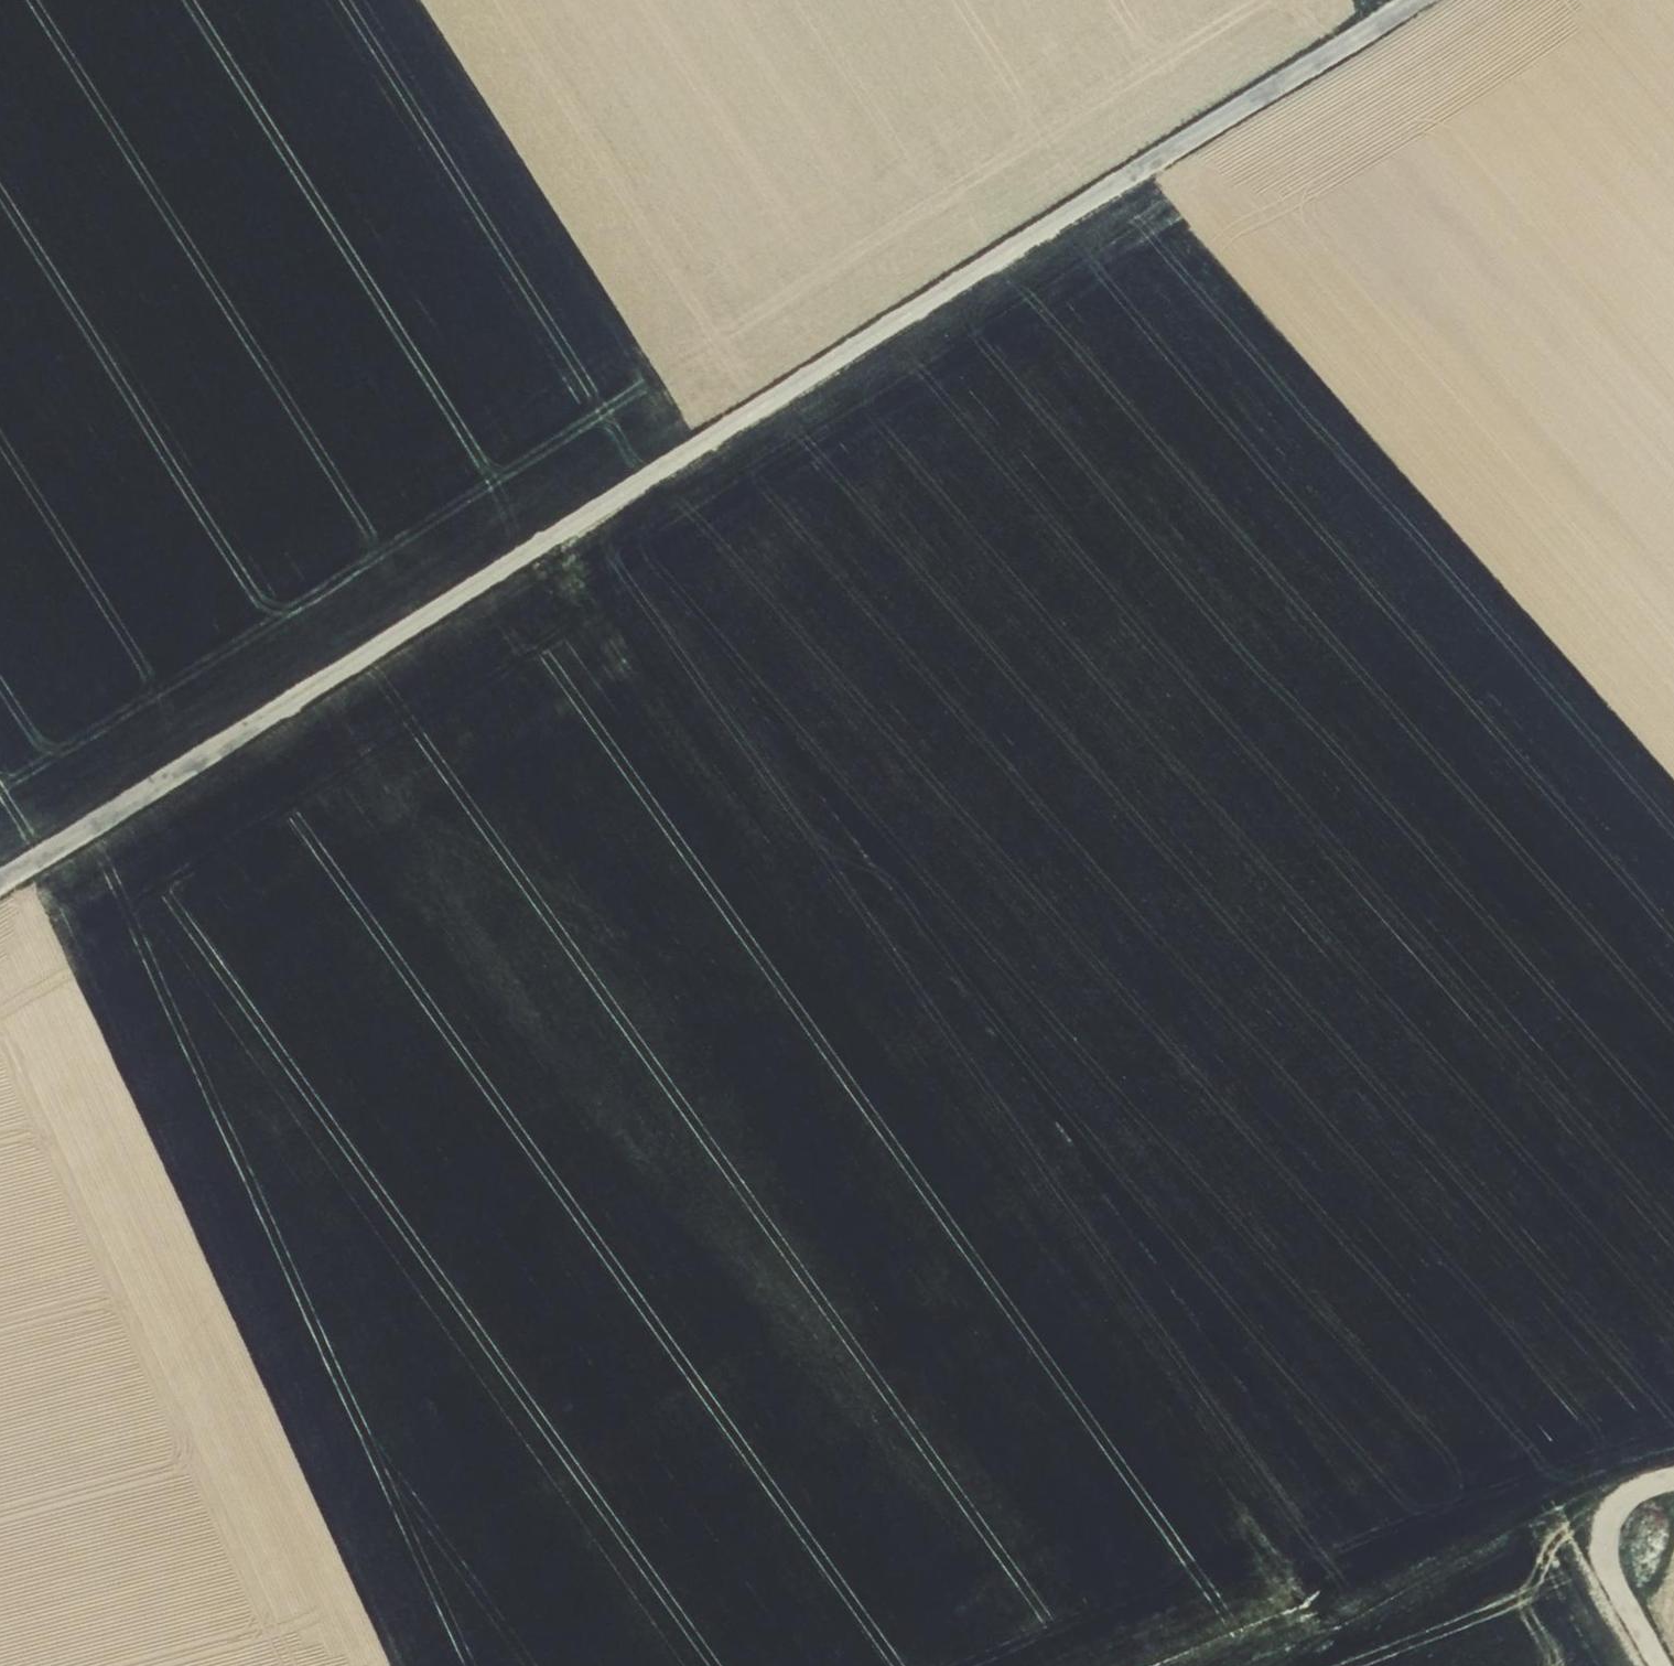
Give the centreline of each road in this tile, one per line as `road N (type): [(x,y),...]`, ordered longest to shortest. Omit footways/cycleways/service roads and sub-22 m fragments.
road 1 (track): [(0,885),(1414,0)]
road 2 (track): [(1659,1665),(1603,1548),(1614,1509),(1673,1480)]

